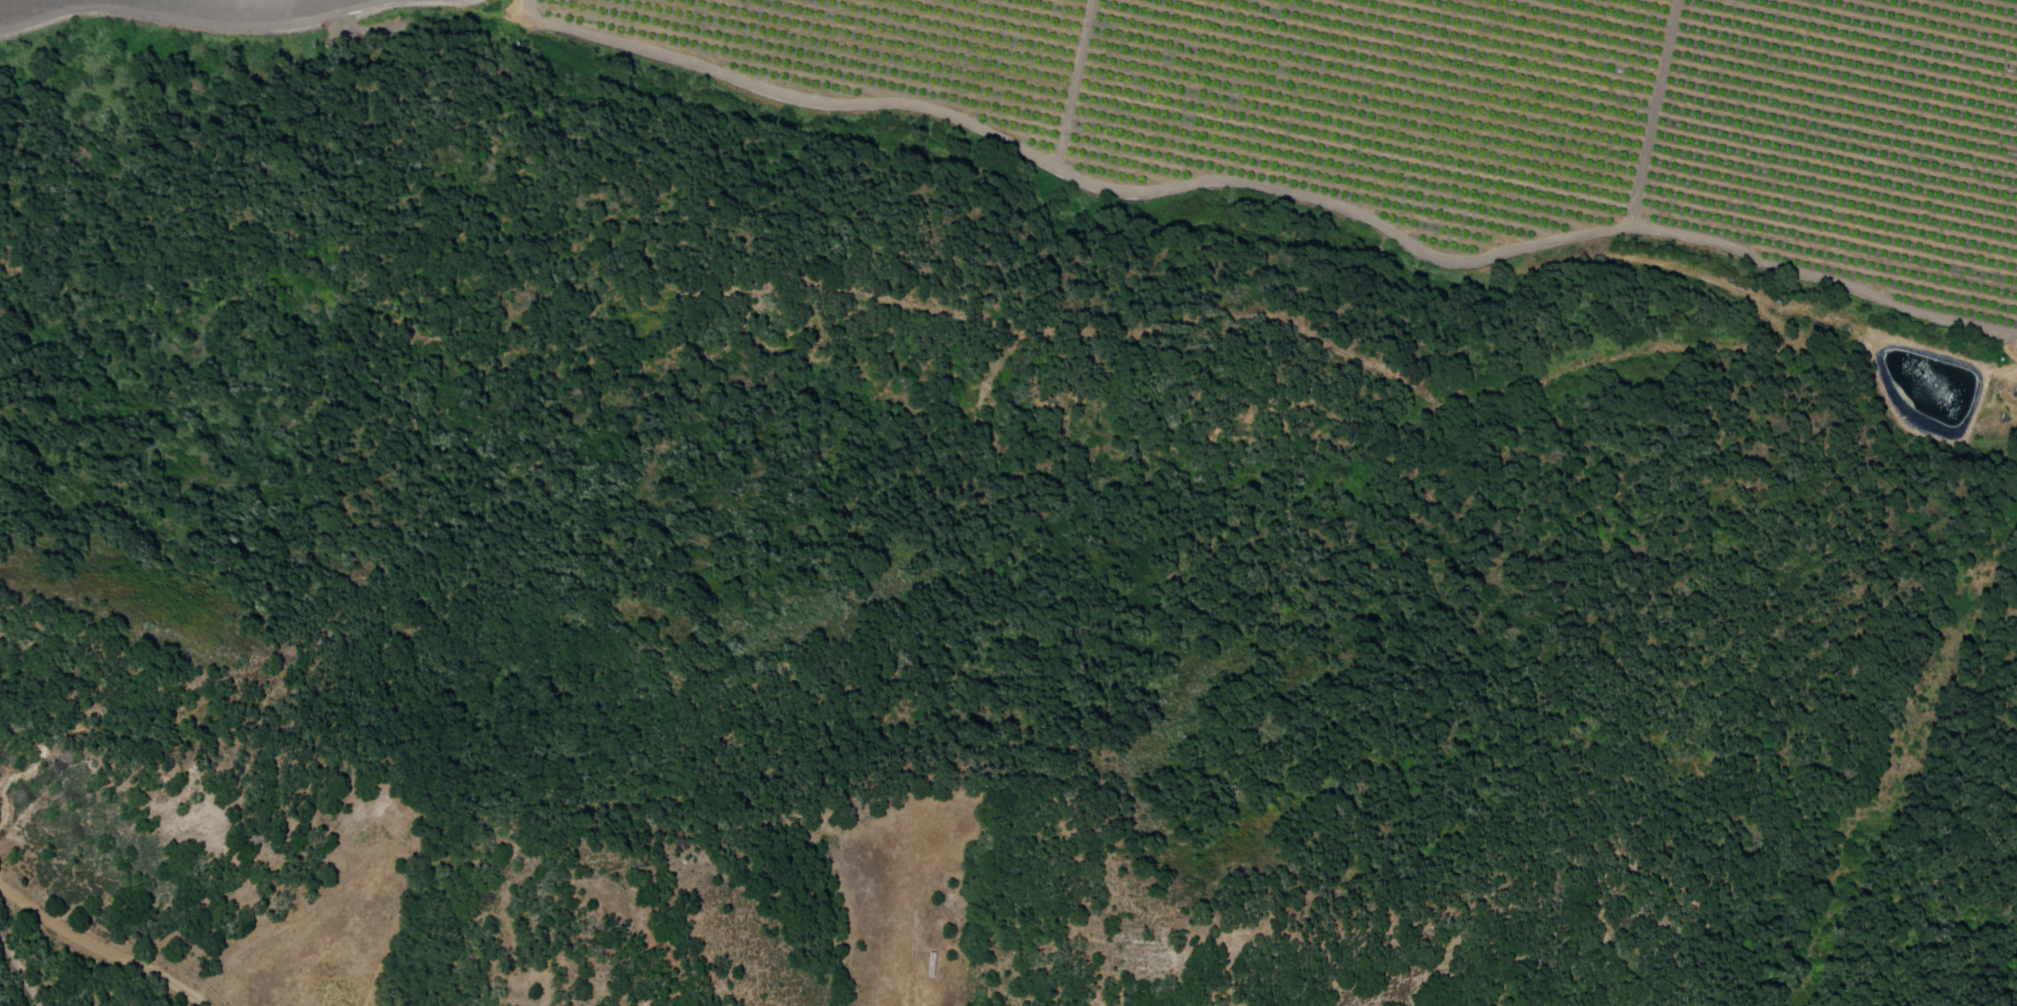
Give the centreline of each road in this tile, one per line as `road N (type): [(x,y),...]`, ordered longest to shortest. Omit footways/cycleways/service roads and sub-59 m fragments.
road 1 (residential): [(204,1005),(0,890)]
road 2 (track): [(1095,0),(1061,166)]

